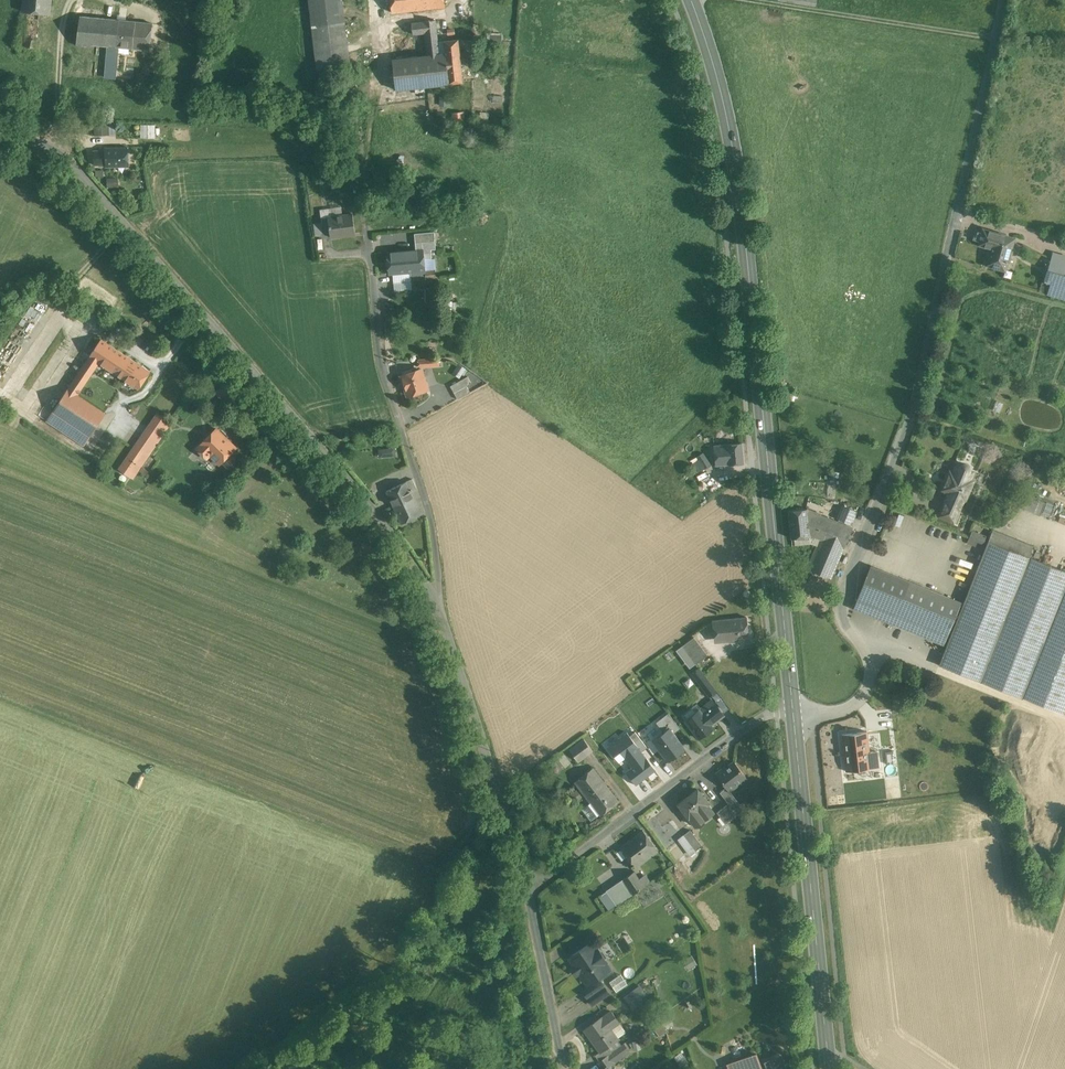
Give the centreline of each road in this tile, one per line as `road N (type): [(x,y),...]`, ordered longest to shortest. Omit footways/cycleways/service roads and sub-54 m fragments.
road 1 (unclassified): [(528,887),(449,637),(389,527),(72,164),(48,148),(0,138)]
road 2 (unclassified): [(796,714),(852,705),(868,688),(871,668),(841,608),(922,370),(1005,0)]
road 3 (primary): [(796,714),(750,249),(727,109),(692,0)]
road 4 (primary): [(829,1068),(796,714)]
road 5 (residential): [(528,887),(740,736),(776,714),(796,714)]
road 6 (track): [(997,41),(746,0)]
road 7 (unclassified): [(564,1068),(528,887)]

